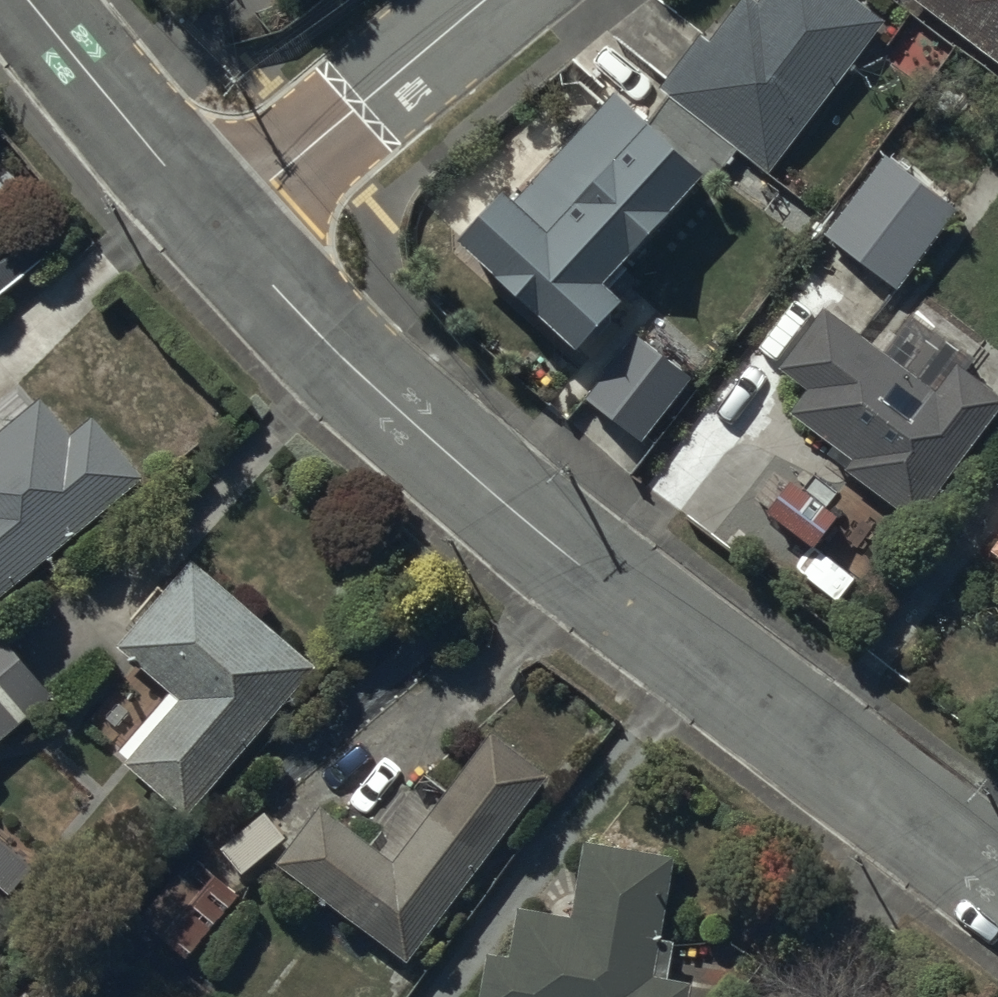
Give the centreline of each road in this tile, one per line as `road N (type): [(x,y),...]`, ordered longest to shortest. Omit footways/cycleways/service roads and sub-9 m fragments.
road 1 (residential): [(997,883),(596,577),(406,418),(218,222)]
road 2 (residential): [(218,222),(490,0)]
road 3 (residential): [(218,222),(35,0)]

